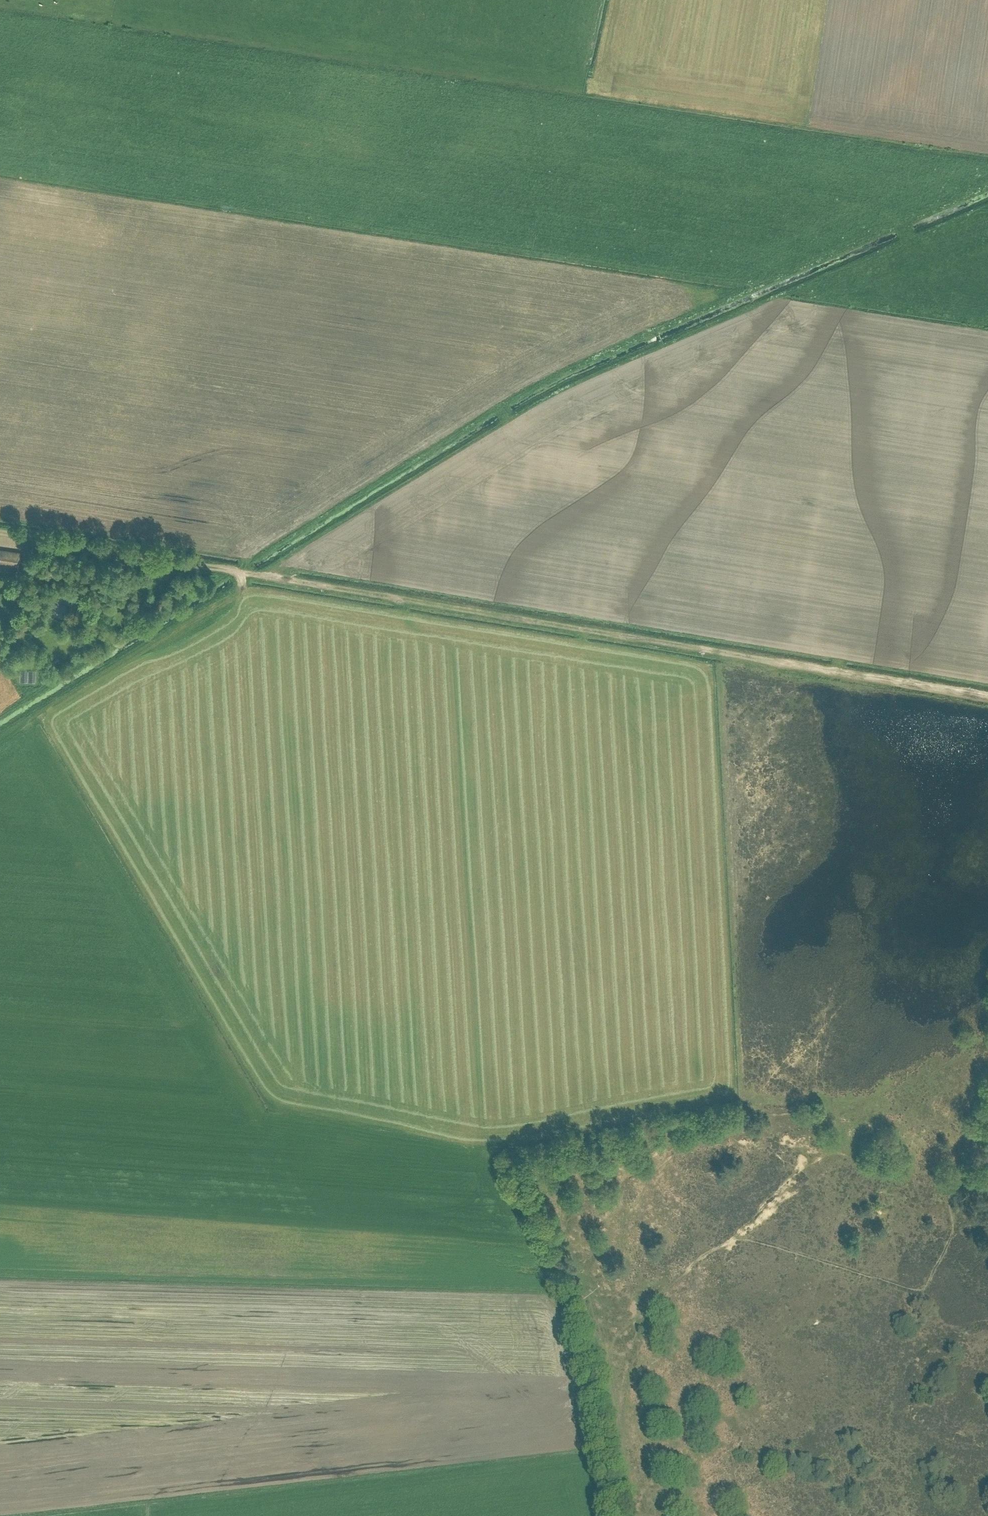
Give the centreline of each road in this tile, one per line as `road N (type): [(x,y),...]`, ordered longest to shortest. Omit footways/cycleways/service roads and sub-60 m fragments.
road 1 (track): [(0,533),(987,697)]
road 2 (track): [(489,1153),(461,640),(406,622),(400,600)]

